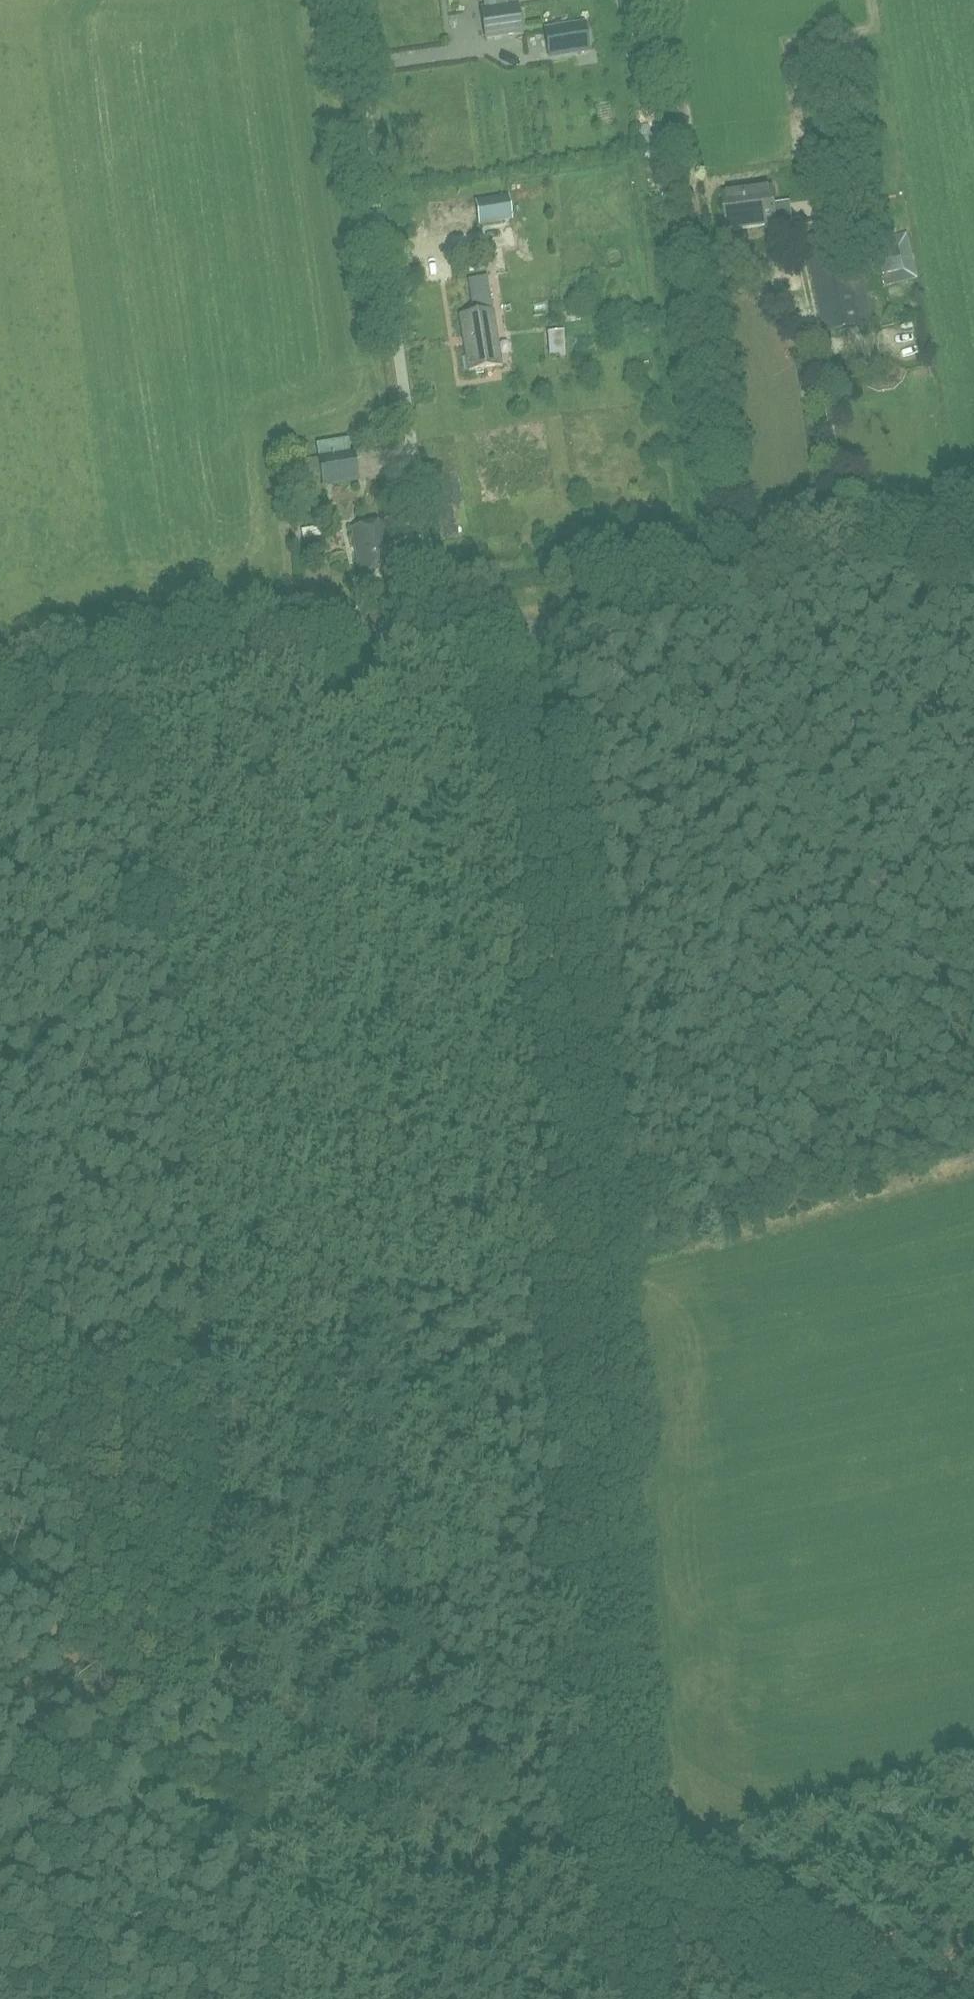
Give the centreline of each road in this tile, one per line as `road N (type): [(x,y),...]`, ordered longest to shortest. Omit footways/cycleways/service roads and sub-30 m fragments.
road 1 (unclassified): [(890,1998),(646,1861),(609,1804),(574,1172),(513,731),(515,680),(533,640)]
road 2 (unclassified): [(438,621),(348,0)]
road 3 (unclassified): [(533,640),(569,609),(591,601),(973,544)]
road 4 (unclassified): [(0,685),(438,621)]

